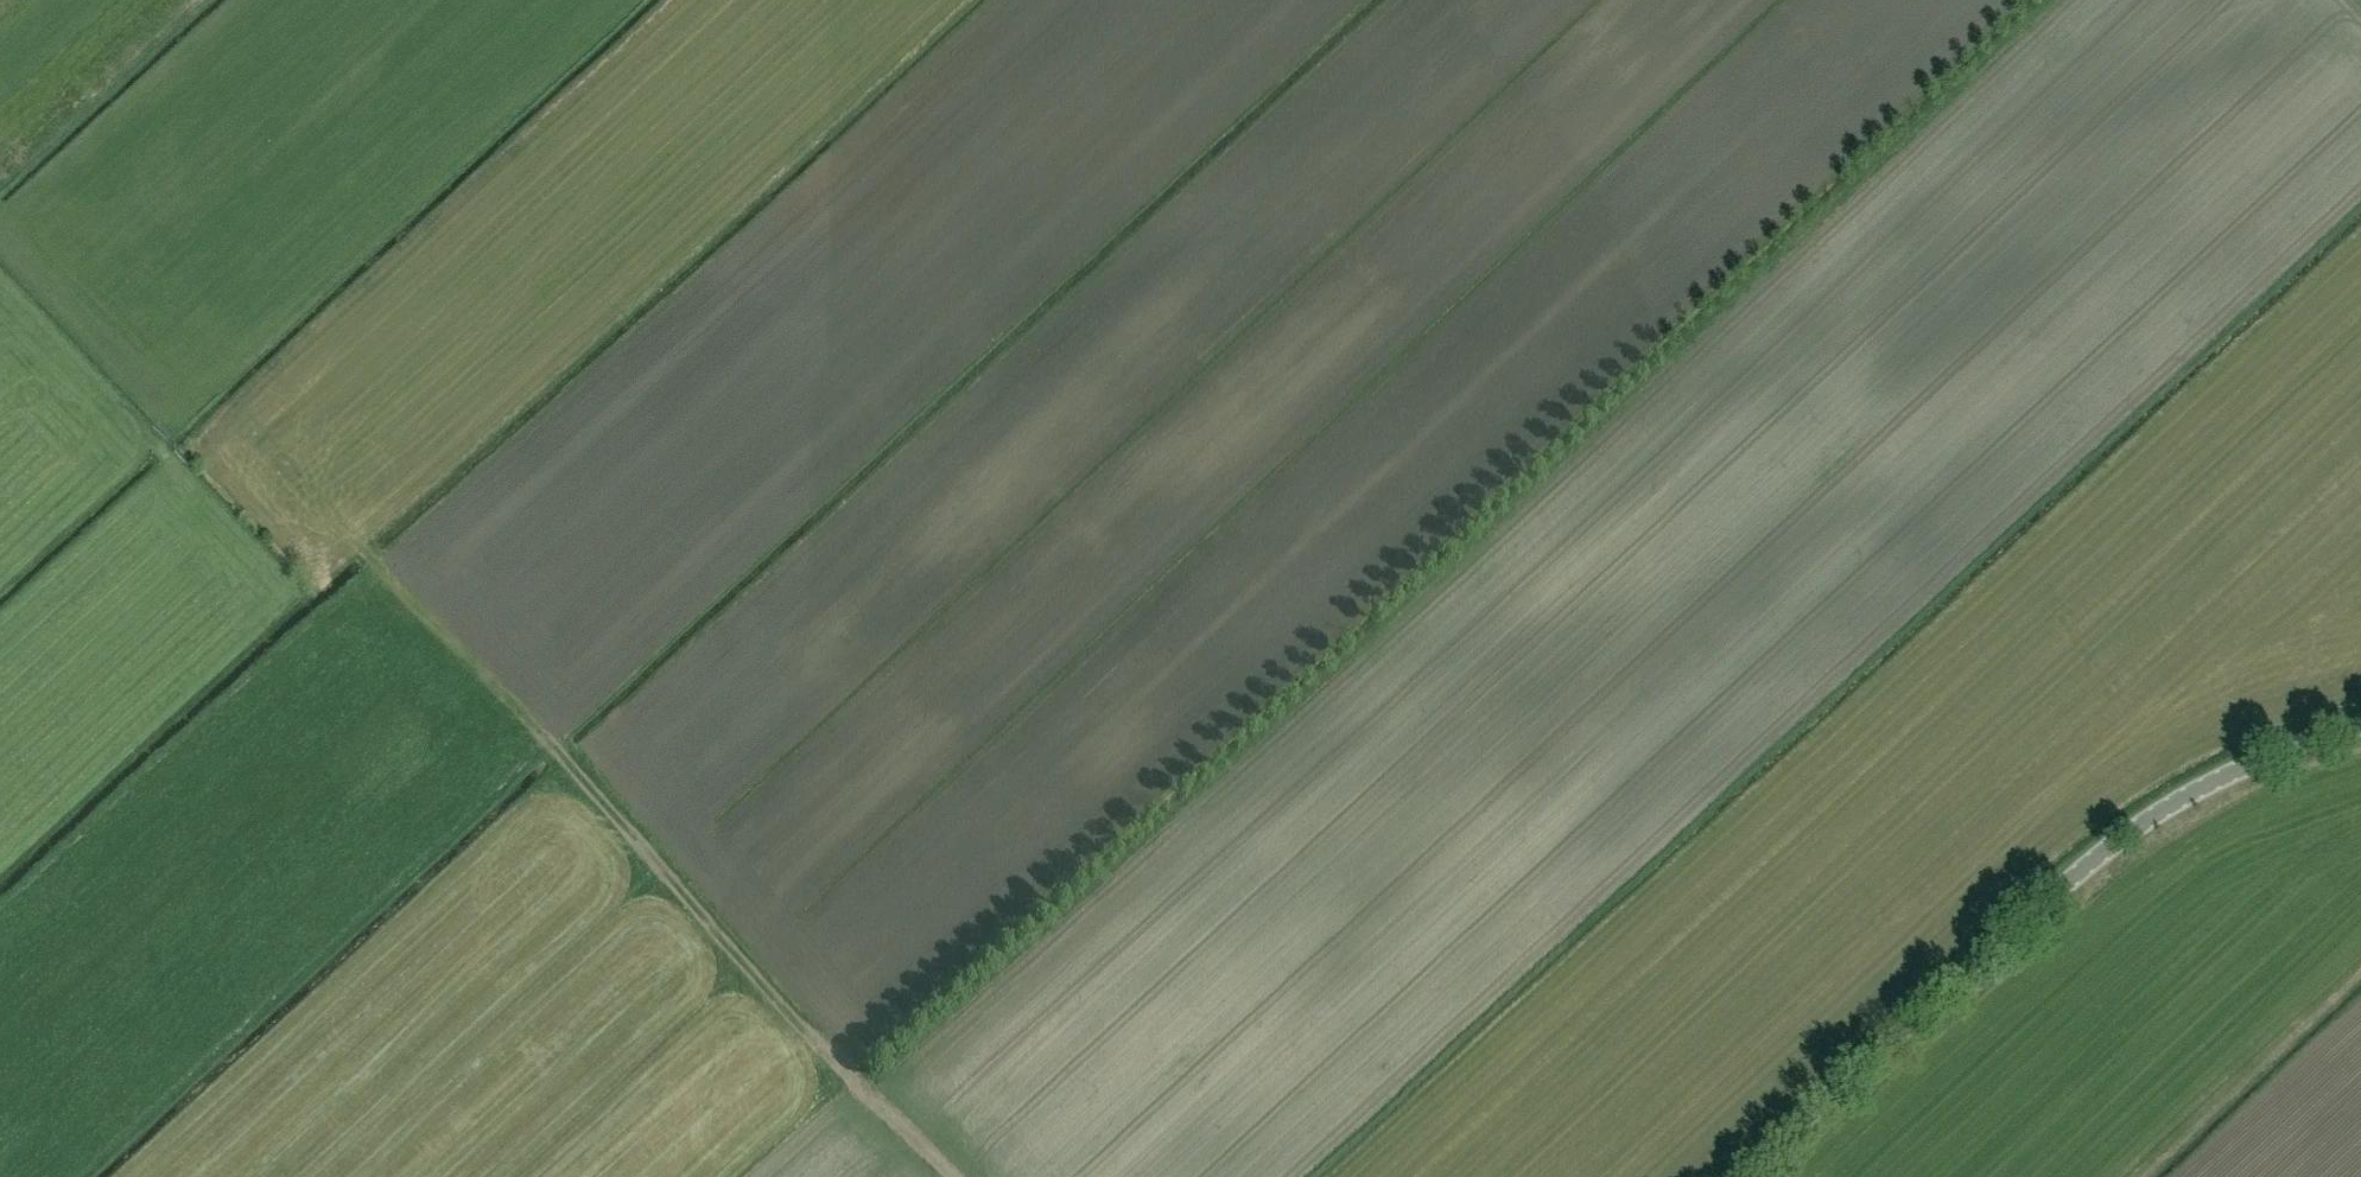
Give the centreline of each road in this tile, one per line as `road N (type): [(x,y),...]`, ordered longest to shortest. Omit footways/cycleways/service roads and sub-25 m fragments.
road 1 (unclassified): [(1744,1176),(2033,911),(2158,809),(2244,760),(2360,721)]
road 2 (track): [(842,1067),(352,539)]
road 3 (track): [(954,1176),(842,1067)]

